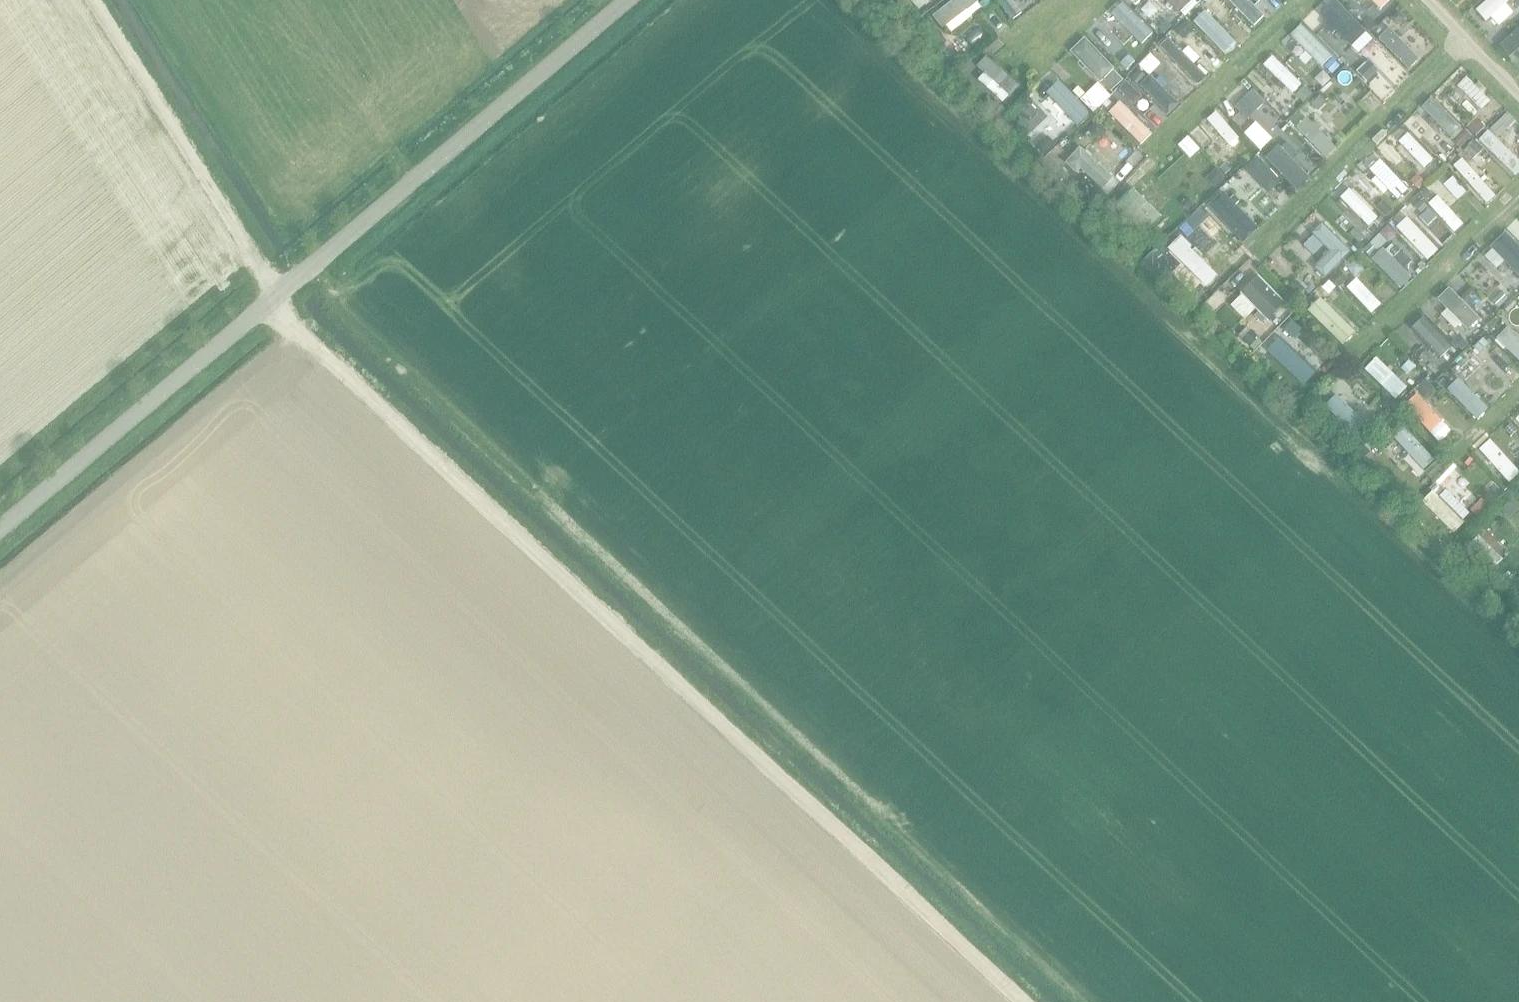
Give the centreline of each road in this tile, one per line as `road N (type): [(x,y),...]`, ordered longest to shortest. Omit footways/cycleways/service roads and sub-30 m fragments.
road 1 (unclassified): [(0,527),(625,0)]

